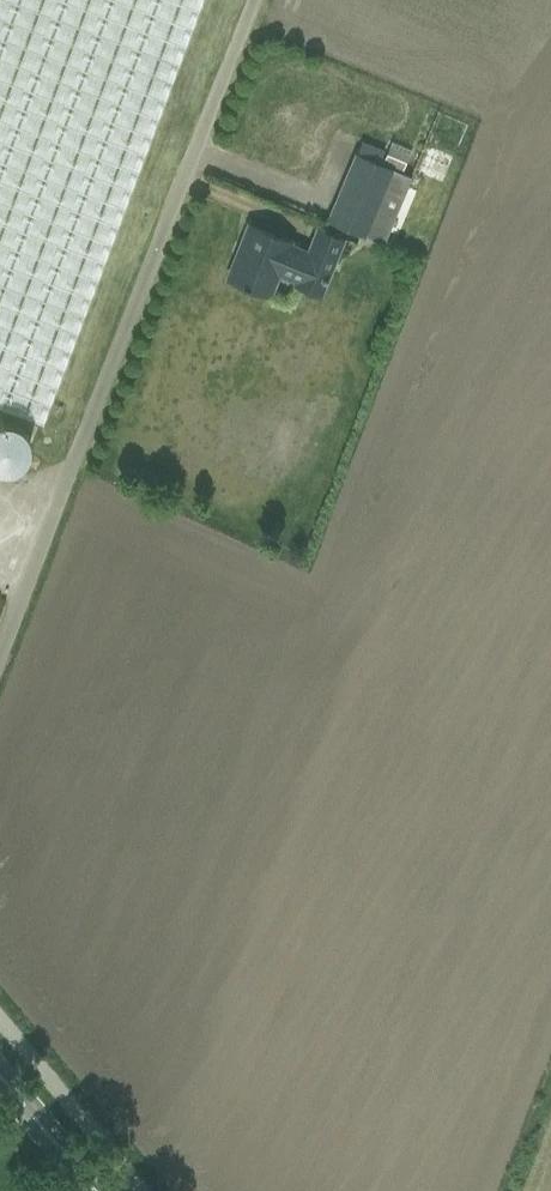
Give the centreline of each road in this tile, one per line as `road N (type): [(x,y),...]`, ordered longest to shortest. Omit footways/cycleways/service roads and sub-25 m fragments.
road 1 (unclassified): [(0,671),(148,312),(261,0)]
road 2 (tertiary): [(92,1190),(0,1080)]

